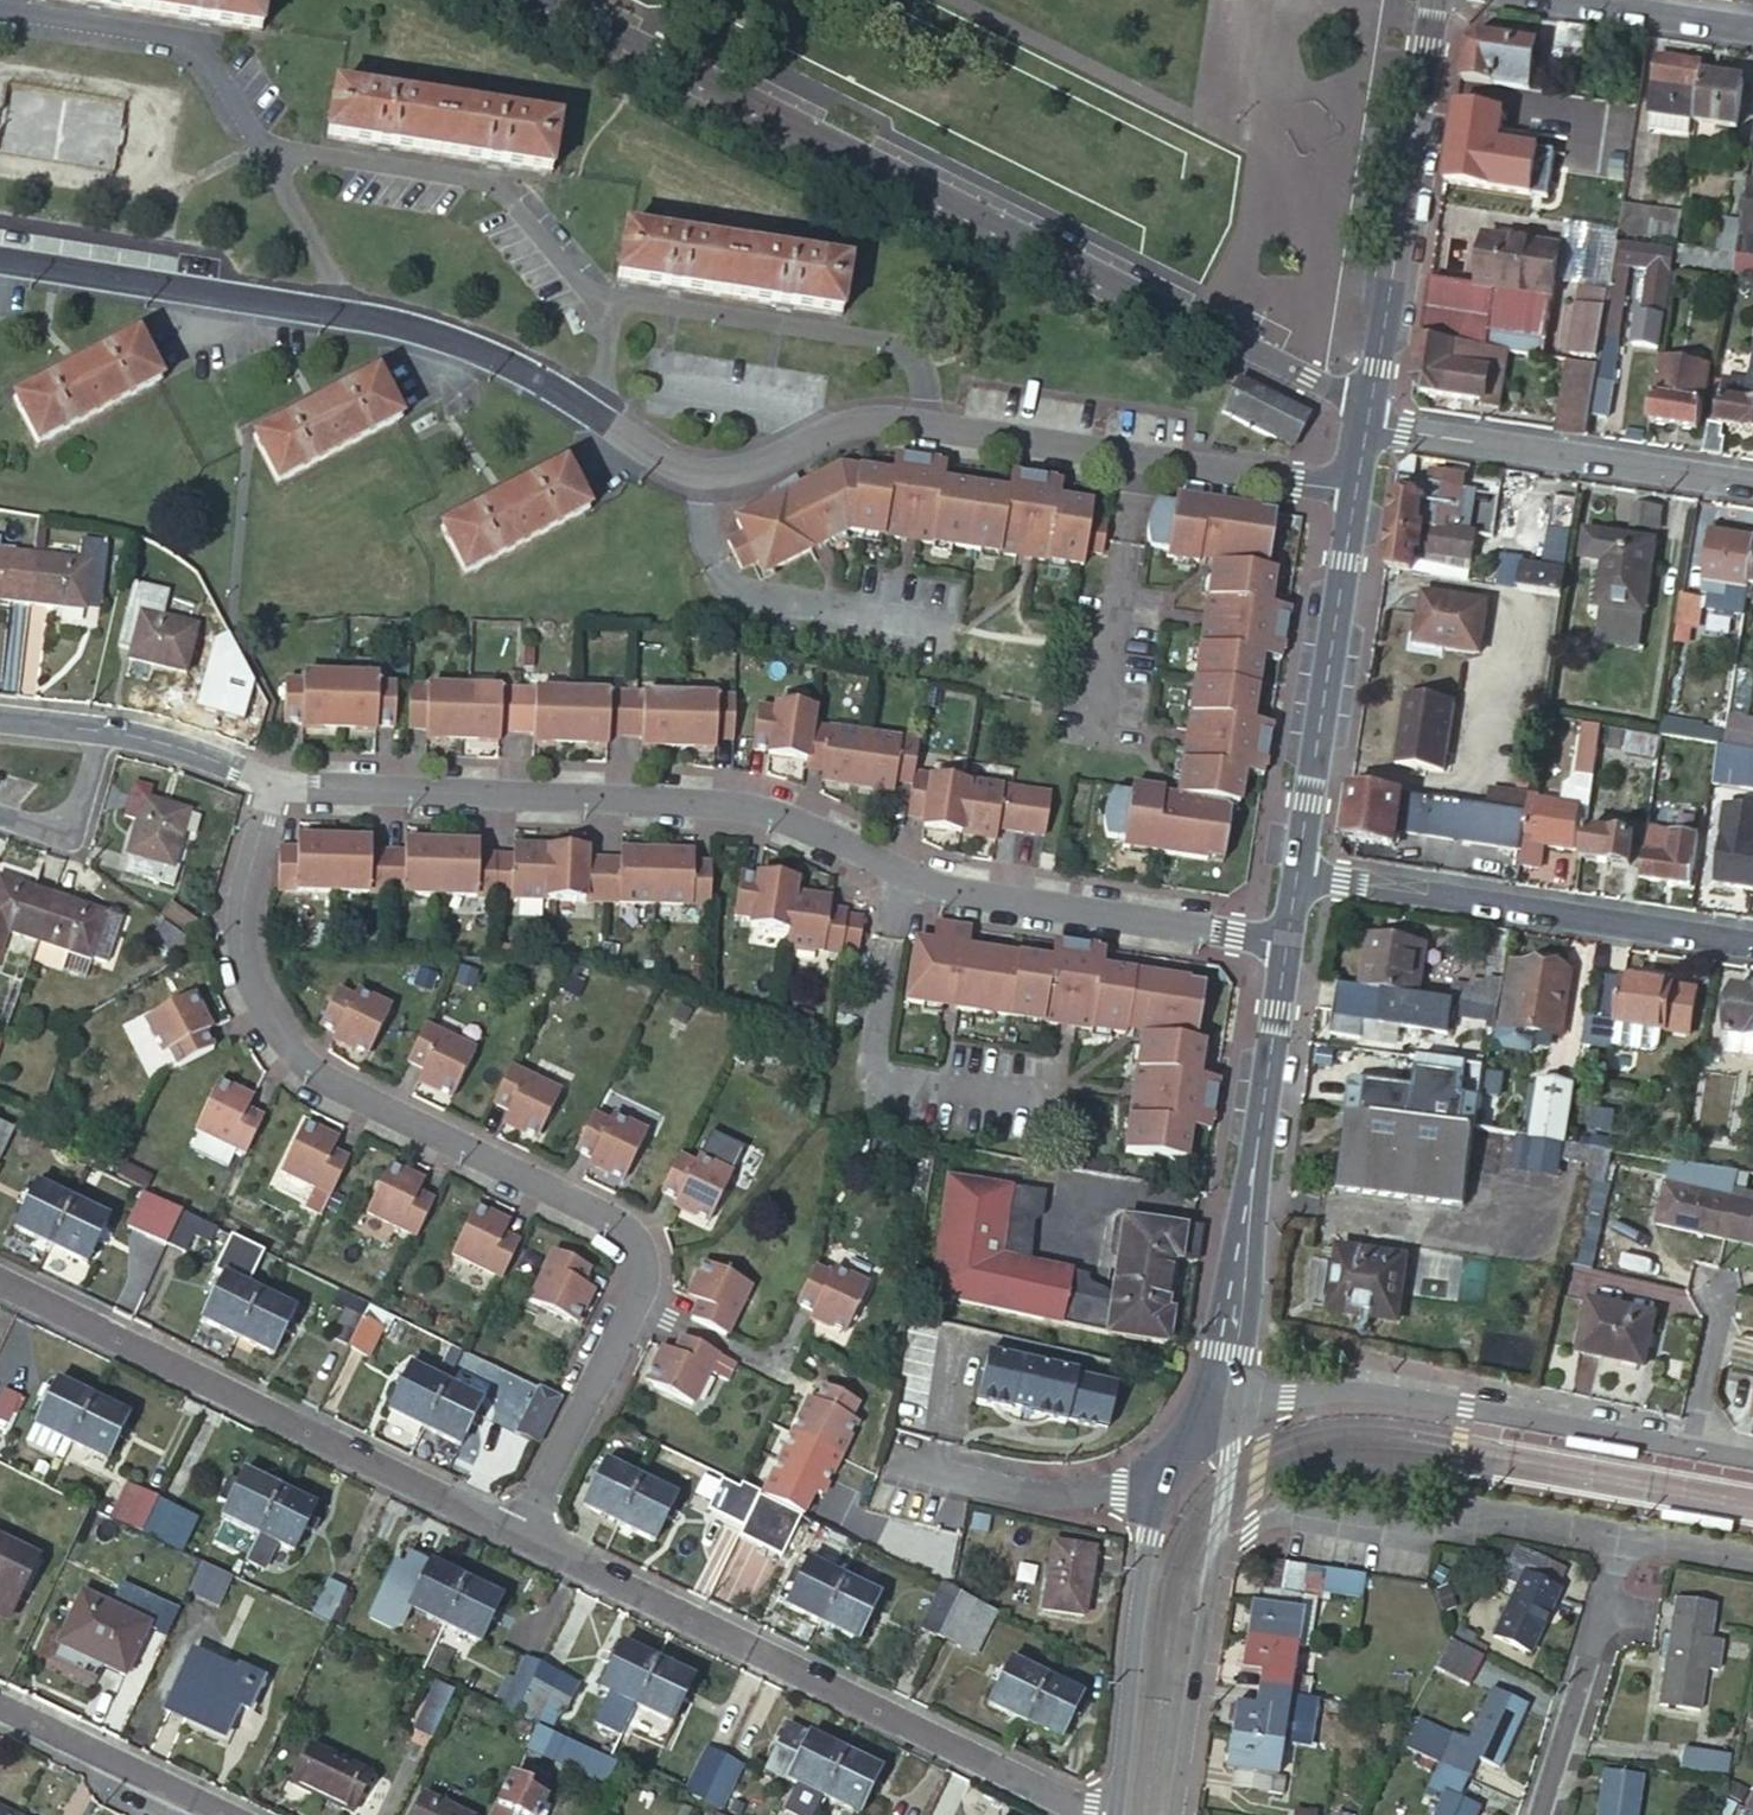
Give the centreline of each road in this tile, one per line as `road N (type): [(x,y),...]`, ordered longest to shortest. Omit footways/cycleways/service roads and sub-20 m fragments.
road 1 (residential): [(0,259),(415,328),(531,373),(654,455),(692,471),(758,471),(860,428),(904,425),(1358,491)]
road 2 (residential): [(272,783),(754,807),(952,888),(1288,942)]
road 3 (unclassified): [(272,783),(245,908),(260,996),(287,1037),(319,1073),(627,1225),(643,1247),(645,1273),(515,1533)]
road 4 (residential): [(550,0),(1308,379),(1344,396),(1372,398)]
road 5 (residential): [(1102,1814),(515,1533)]
road 6 (residential): [(515,1533),(0,1280)]
road 7 (residential): [(1225,1401),(1397,1396),(1752,1460)]
road 8 (tertiary): [(1225,1401),(1288,942)]
road 9 (unclassified): [(1752,943),(1297,876)]
road 10 (residential): [(1217,1560),(1276,1515),(1322,1514),(1418,1533),(1490,1513),(1621,1539)]
road 11 (tertiary): [(1372,398),(1433,0)]
road 12 (tertiary): [(1297,876),(1358,491)]
road 13 (unclassified): [(1368,426),(1752,484)]
road 14 (tertiary): [(1170,1474),(1151,1535),(1116,1814)]
road 15 (residential): [(1539,1814),(1621,1539)]
road 16 (residential): [(1170,1474),(1046,1497),(891,1463)]
road 17 (residential): [(0,717),(183,746),(272,783)]
road 18 (tertiary): [(1180,1814),(1217,1560)]
road 19 (residential): [(0,1705),(229,1814)]
road 20 (unclassified): [(1752,29),(1560,0)]
road 21 (tertiary): [(1217,1560),(1231,1439),(1225,1401)]
road 22 (residential): [(1621,1539),(1752,1561)]

